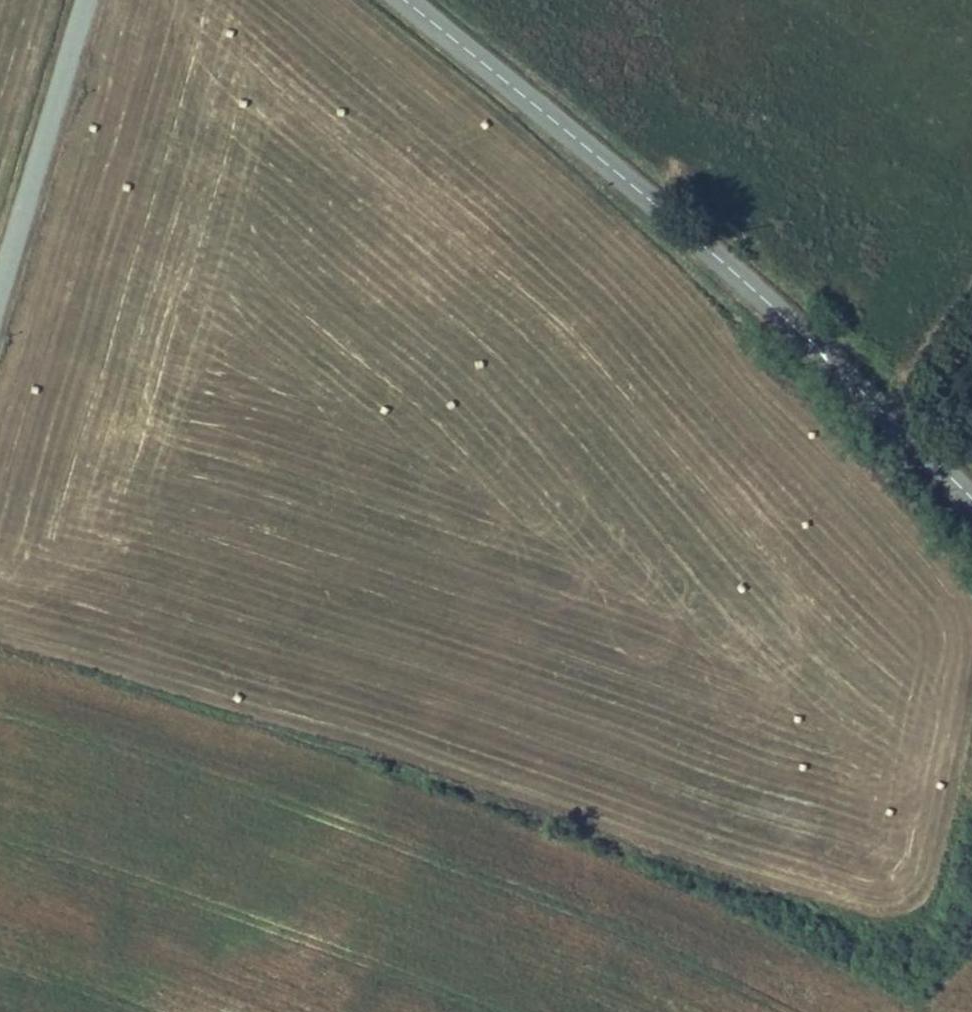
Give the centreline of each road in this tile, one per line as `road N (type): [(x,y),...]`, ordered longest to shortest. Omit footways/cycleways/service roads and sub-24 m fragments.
road 1 (tertiary): [(971,496),(649,194),(406,0)]
road 2 (residential): [(87,0),(0,291)]

